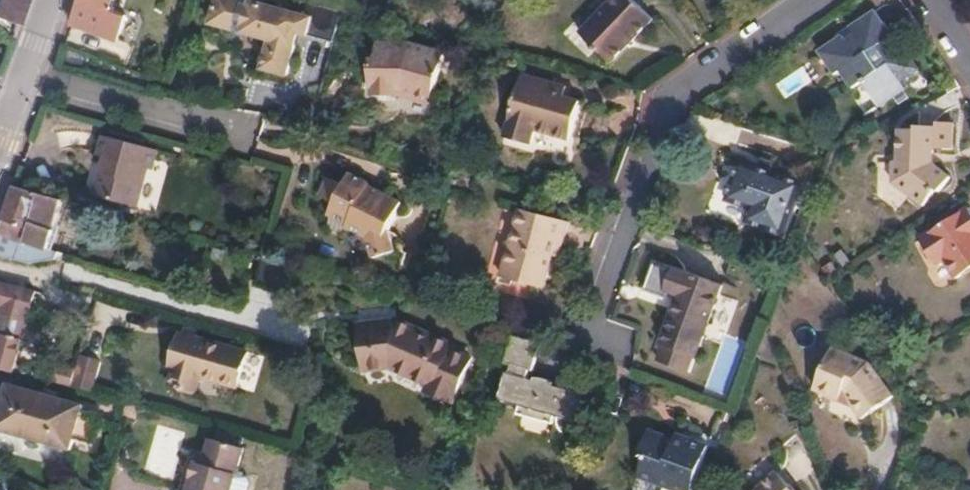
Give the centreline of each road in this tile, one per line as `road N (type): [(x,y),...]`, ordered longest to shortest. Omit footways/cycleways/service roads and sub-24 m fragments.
road 1 (residential): [(805,0),(672,99),(585,325)]
road 2 (residential): [(28,71),(266,123)]

